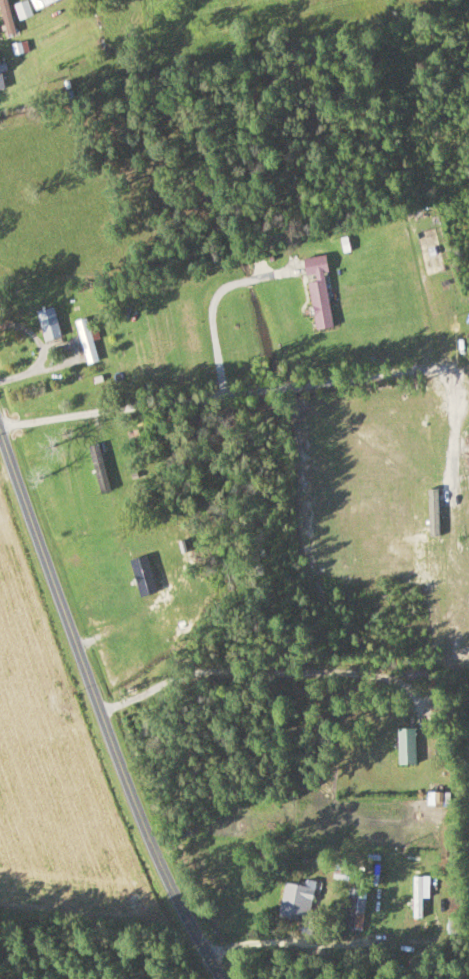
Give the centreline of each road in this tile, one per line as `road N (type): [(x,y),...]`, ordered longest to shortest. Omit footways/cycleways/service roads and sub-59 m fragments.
road 1 (residential): [(220,978),(177,903),(0,439)]
road 2 (residential): [(468,369),(0,428)]

